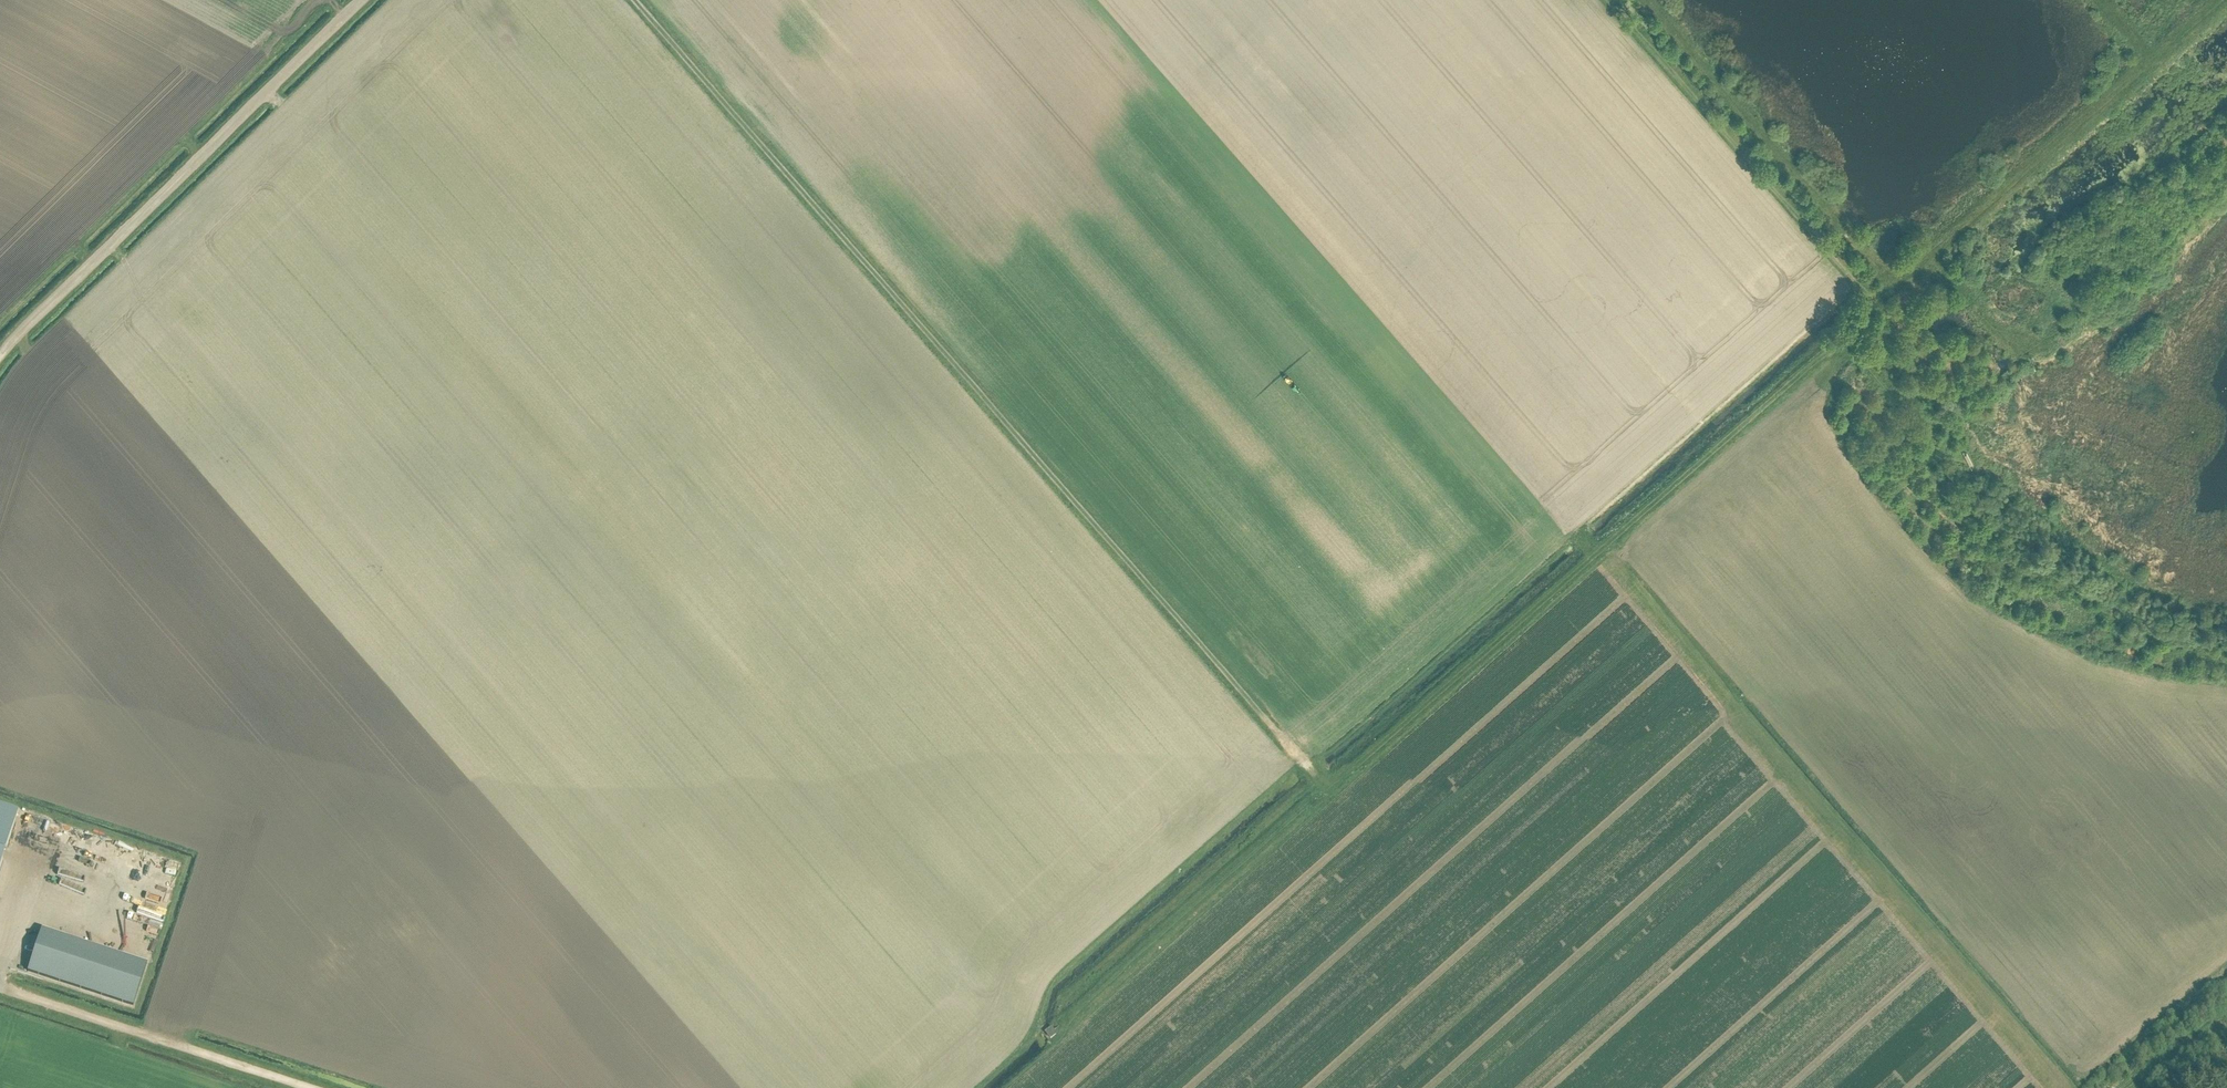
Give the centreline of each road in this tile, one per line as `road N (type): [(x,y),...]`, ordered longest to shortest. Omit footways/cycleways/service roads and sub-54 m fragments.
road 1 (track): [(1328,785),(635,0)]
road 2 (track): [(0,354),(361,0)]
road 3 (track): [(298,1087),(0,992)]
road 4 (track): [(2145,57),(1925,260)]
road 5 (track): [(2096,0),(2145,57),(2213,0)]

